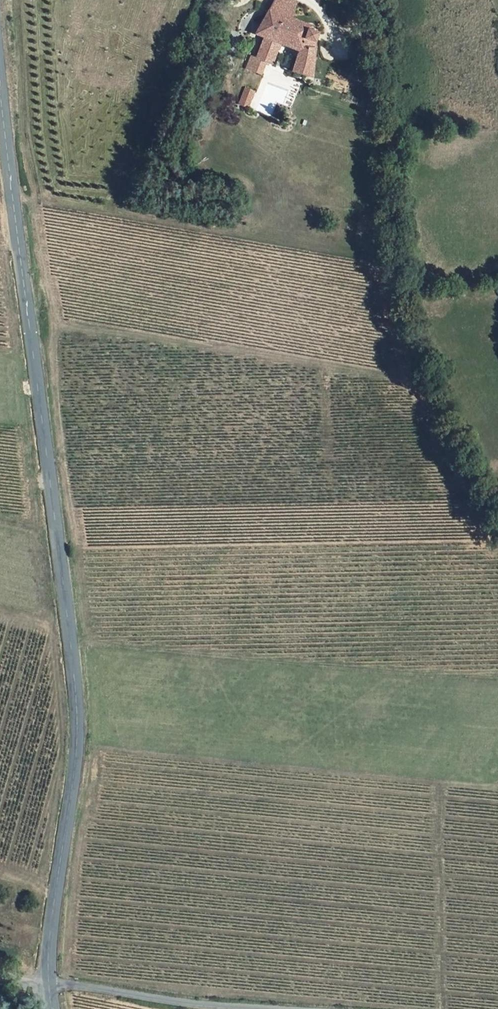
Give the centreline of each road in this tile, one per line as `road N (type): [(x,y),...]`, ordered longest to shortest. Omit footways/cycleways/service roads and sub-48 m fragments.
road 1 (tertiary): [(0,90),(76,692),(49,987)]
road 2 (track): [(381,153),(393,297),(423,396),(497,539)]
road 3 (unclassified): [(49,987),(265,1008)]
road 4 (residential): [(367,0),(381,153)]

